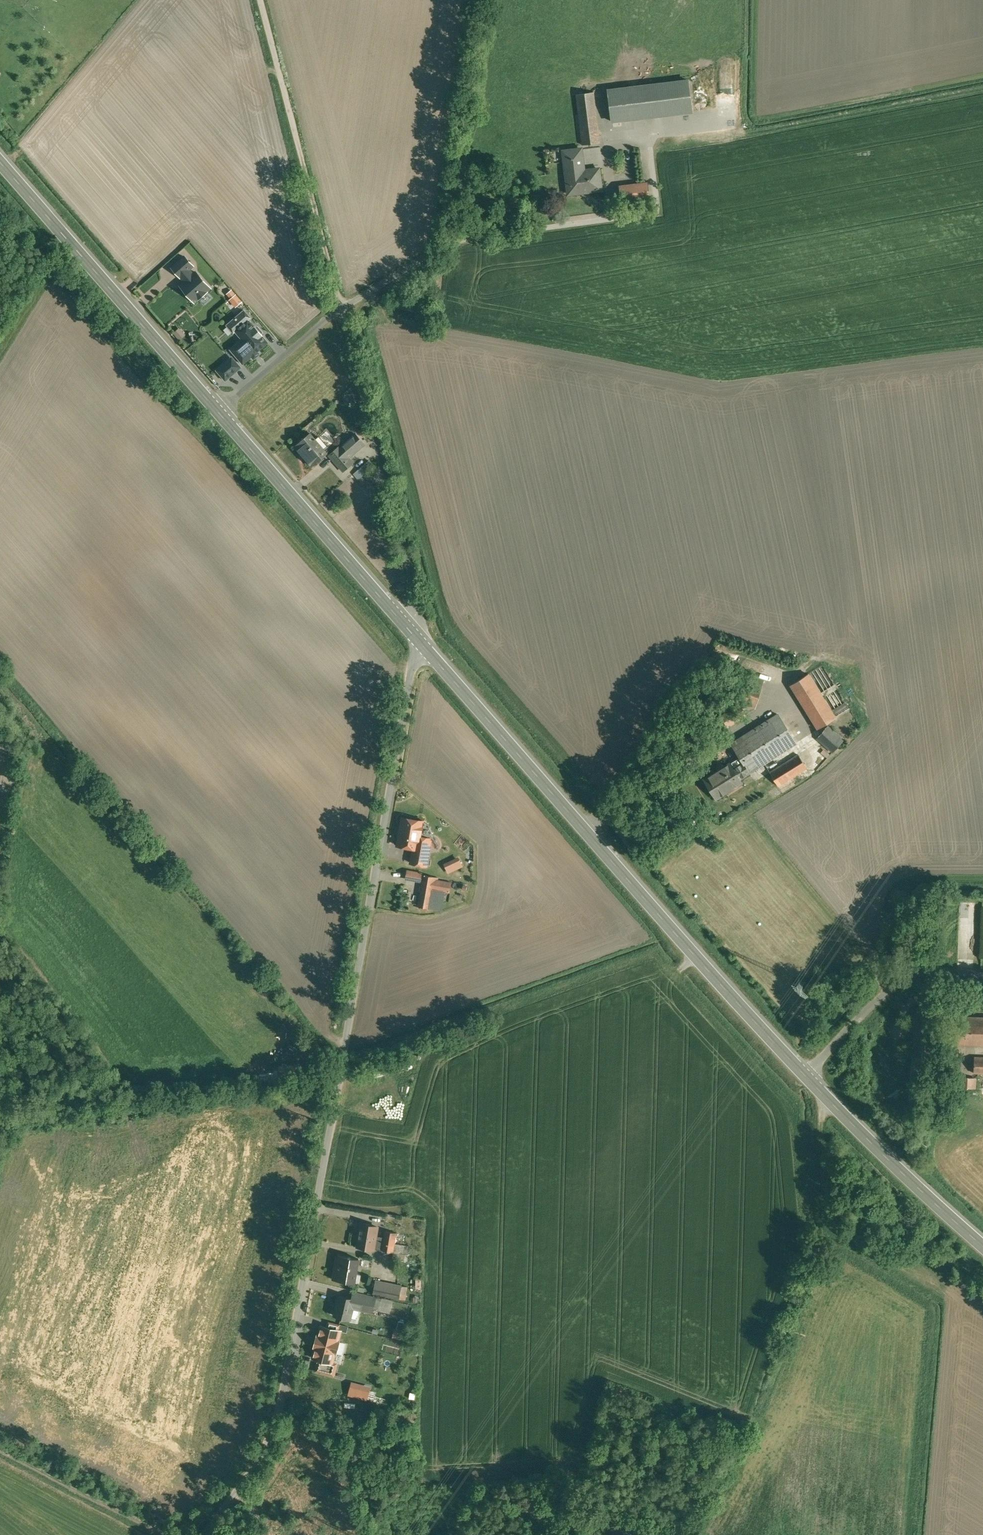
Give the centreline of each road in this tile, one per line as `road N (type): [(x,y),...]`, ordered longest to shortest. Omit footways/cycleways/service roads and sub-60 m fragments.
road 1 (unclassified): [(417,638),(285,1384),(240,1493),(209,1534)]
road 2 (secondary): [(805,1076),(417,638)]
road 3 (track): [(982,91),(665,153),(650,162),(656,210),(649,213)]
road 4 (unclassified): [(342,309),(413,585),(417,638)]
road 5 (secondary): [(218,412),(0,163)]
road 6 (unclassified): [(342,309),(471,238),(649,213)]
road 7 (track): [(260,0),(342,309)]
road 8 (secondary): [(417,638),(218,412)]
road 9 (secondary): [(982,1247),(805,1076)]
road 10 (unclassified): [(982,977),(909,978),(805,1076)]
road 11 (unclassified): [(0,1450),(161,1534)]
road 12 (unclassified): [(218,412),(342,309)]

